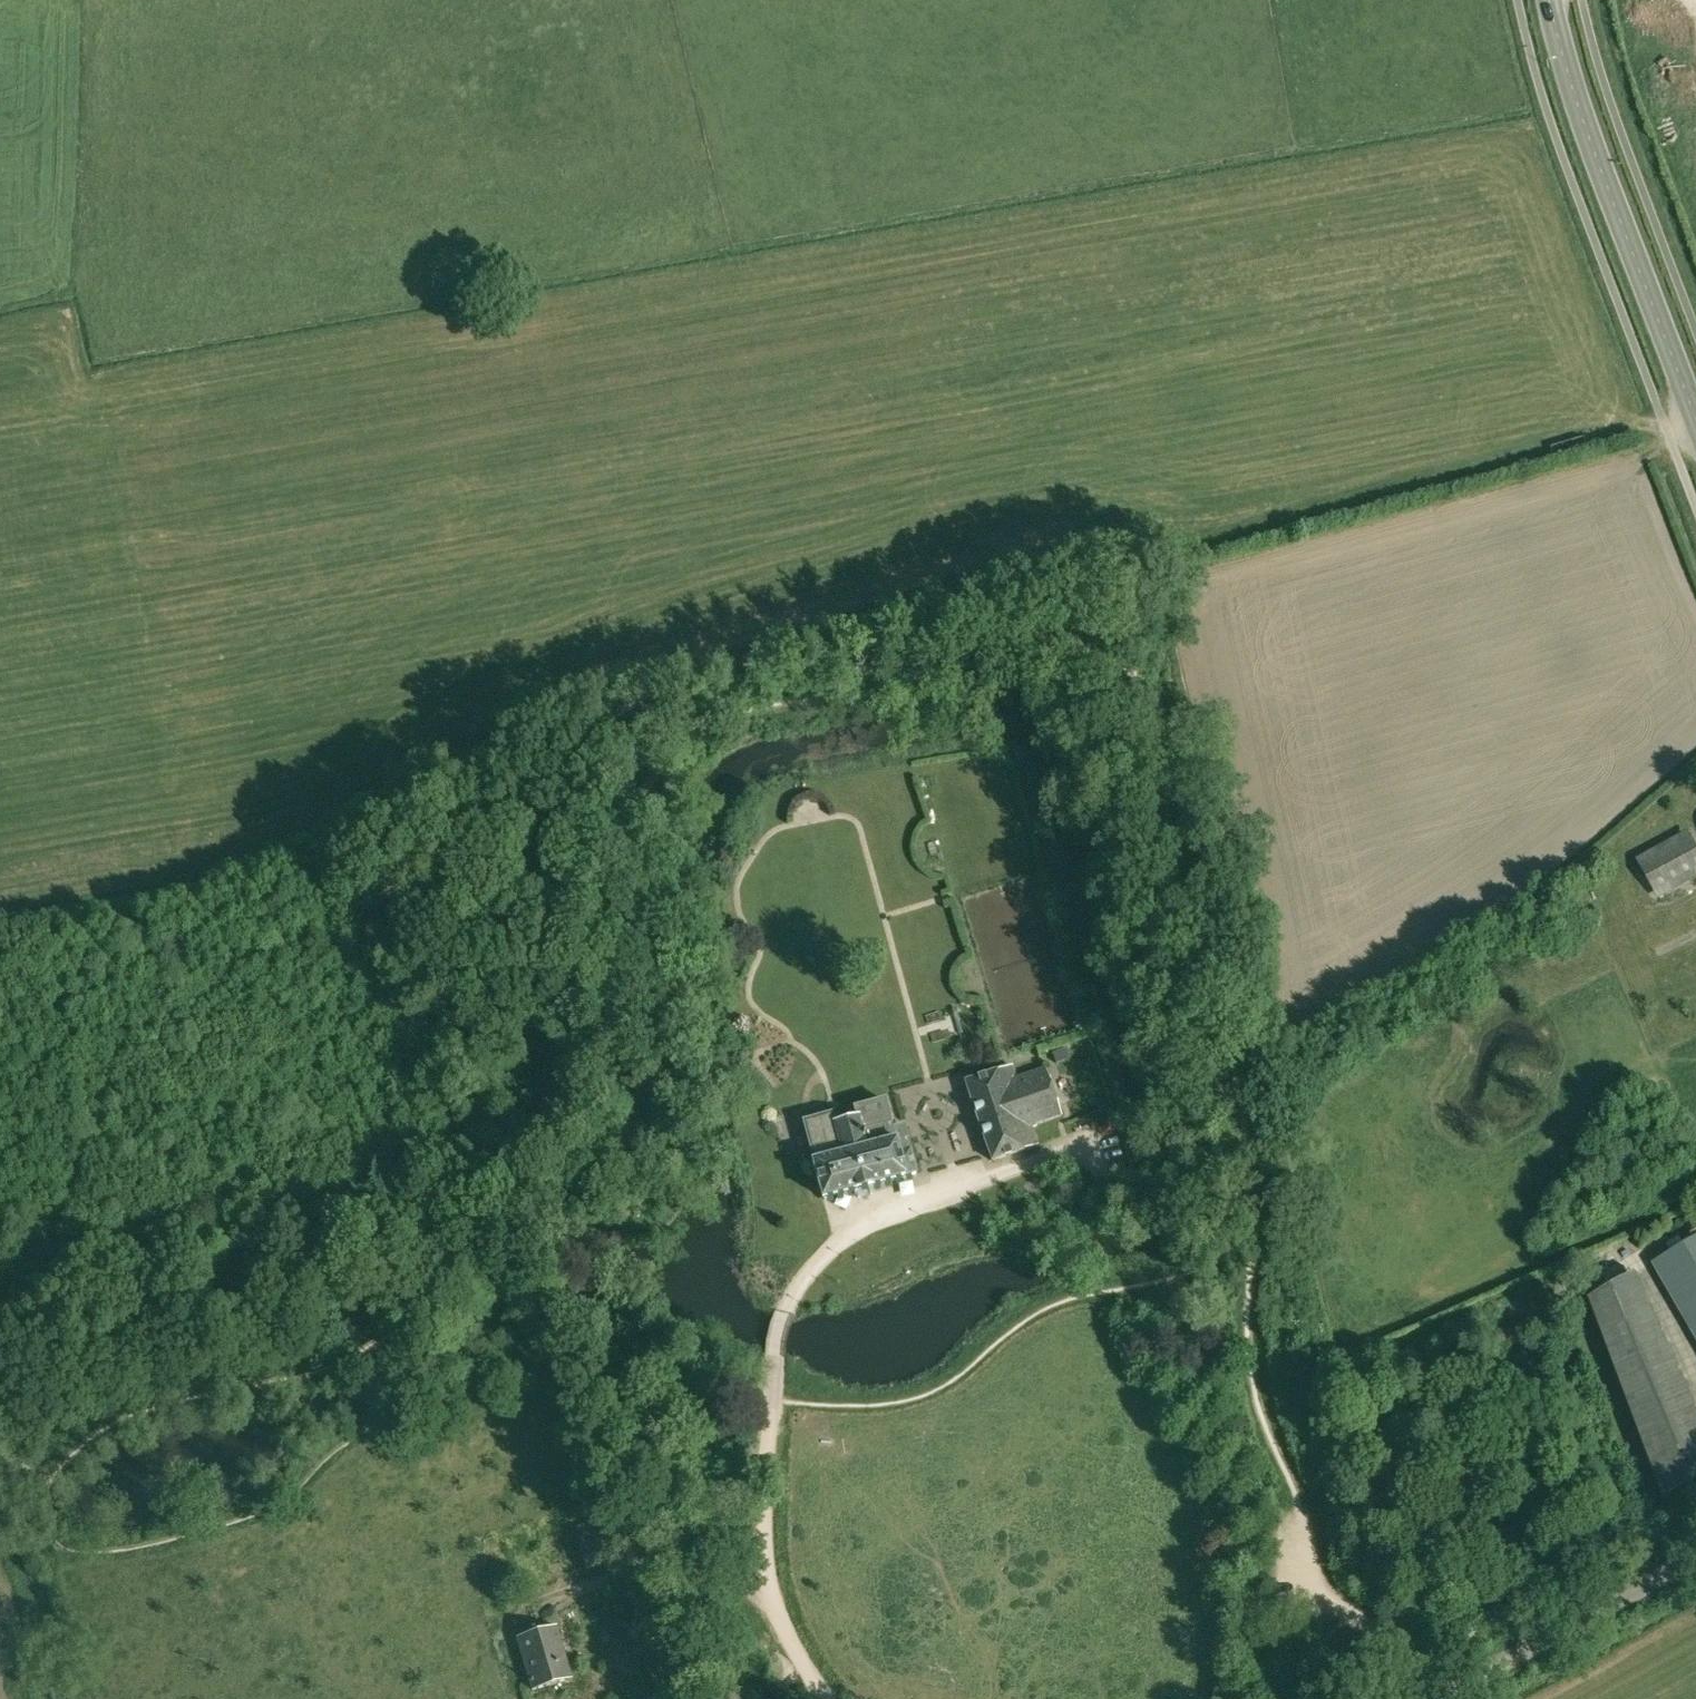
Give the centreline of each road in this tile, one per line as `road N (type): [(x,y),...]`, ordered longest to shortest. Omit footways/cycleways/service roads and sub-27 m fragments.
road 1 (secondary): [(1695,424),(1558,47),(1549,0)]
road 2 (unclassified): [(1434,1698),(1695,1559)]
road 3 (track): [(0,1562),(28,1698)]

